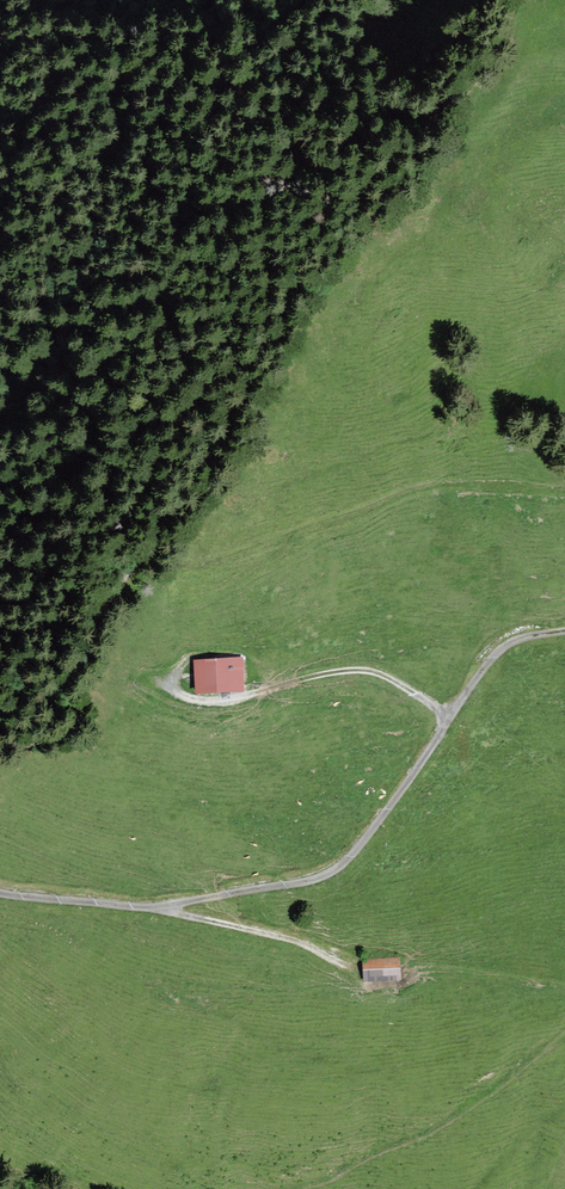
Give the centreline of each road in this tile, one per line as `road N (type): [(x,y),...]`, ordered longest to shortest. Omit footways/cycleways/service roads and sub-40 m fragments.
road 1 (track): [(498,0),(461,87),(295,292),(191,495),(126,574),(62,689),(62,738),(0,741)]
road 2 (unclassified): [(0,890),(163,905),(328,873),(357,853),(492,656),(517,635),(564,630)]
road 3 (track): [(139,558),(205,563),(462,480),(564,487)]

